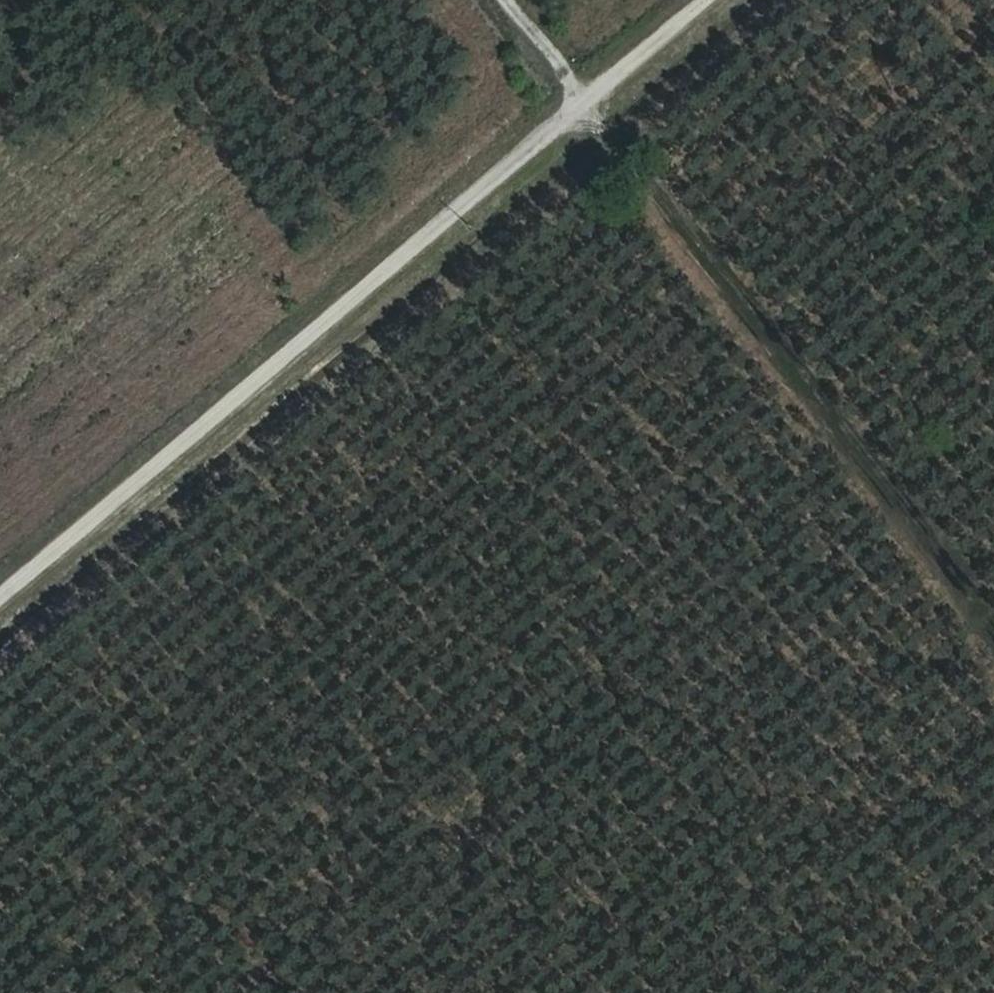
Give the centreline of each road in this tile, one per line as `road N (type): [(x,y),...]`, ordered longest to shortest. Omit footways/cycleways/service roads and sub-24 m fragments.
road 1 (track): [(0,595),(707,0)]
road 2 (track): [(510,0),(589,99)]

